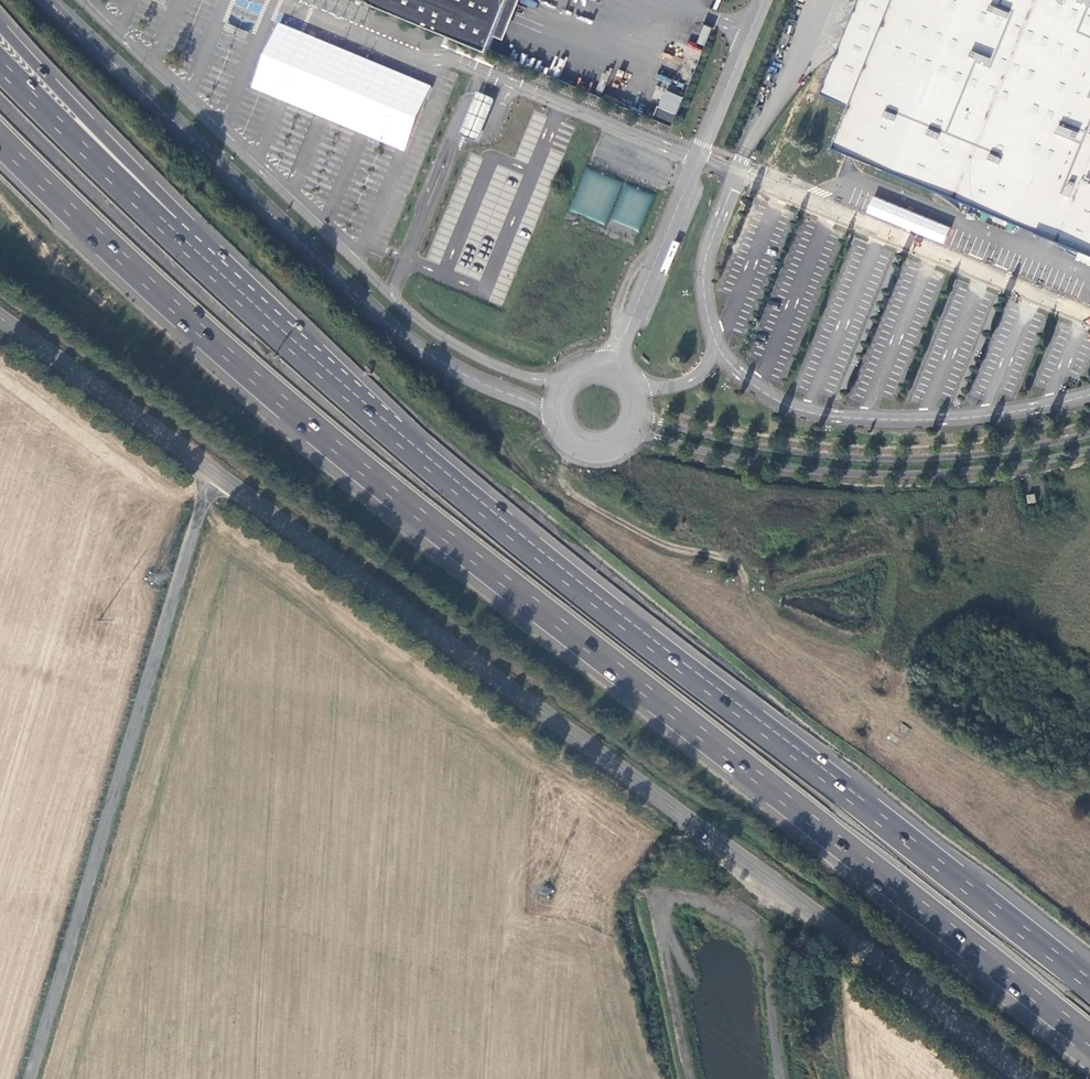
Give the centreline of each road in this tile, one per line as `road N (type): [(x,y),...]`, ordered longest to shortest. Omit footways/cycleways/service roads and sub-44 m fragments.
road 1 (trunk): [(0,143),(305,423),(1089,1043)]
road 2 (tertiary): [(214,471),(891,974),(1019,1078)]
road 3 (trunk): [(1089,989),(374,421)]
road 4 (unclassified): [(214,471),(31,1078)]
road 5 (trunk): [(374,421),(0,27)]
road 6 (trunk): [(374,421),(0,69)]
road 7 (tertiary): [(0,318),(214,471)]

